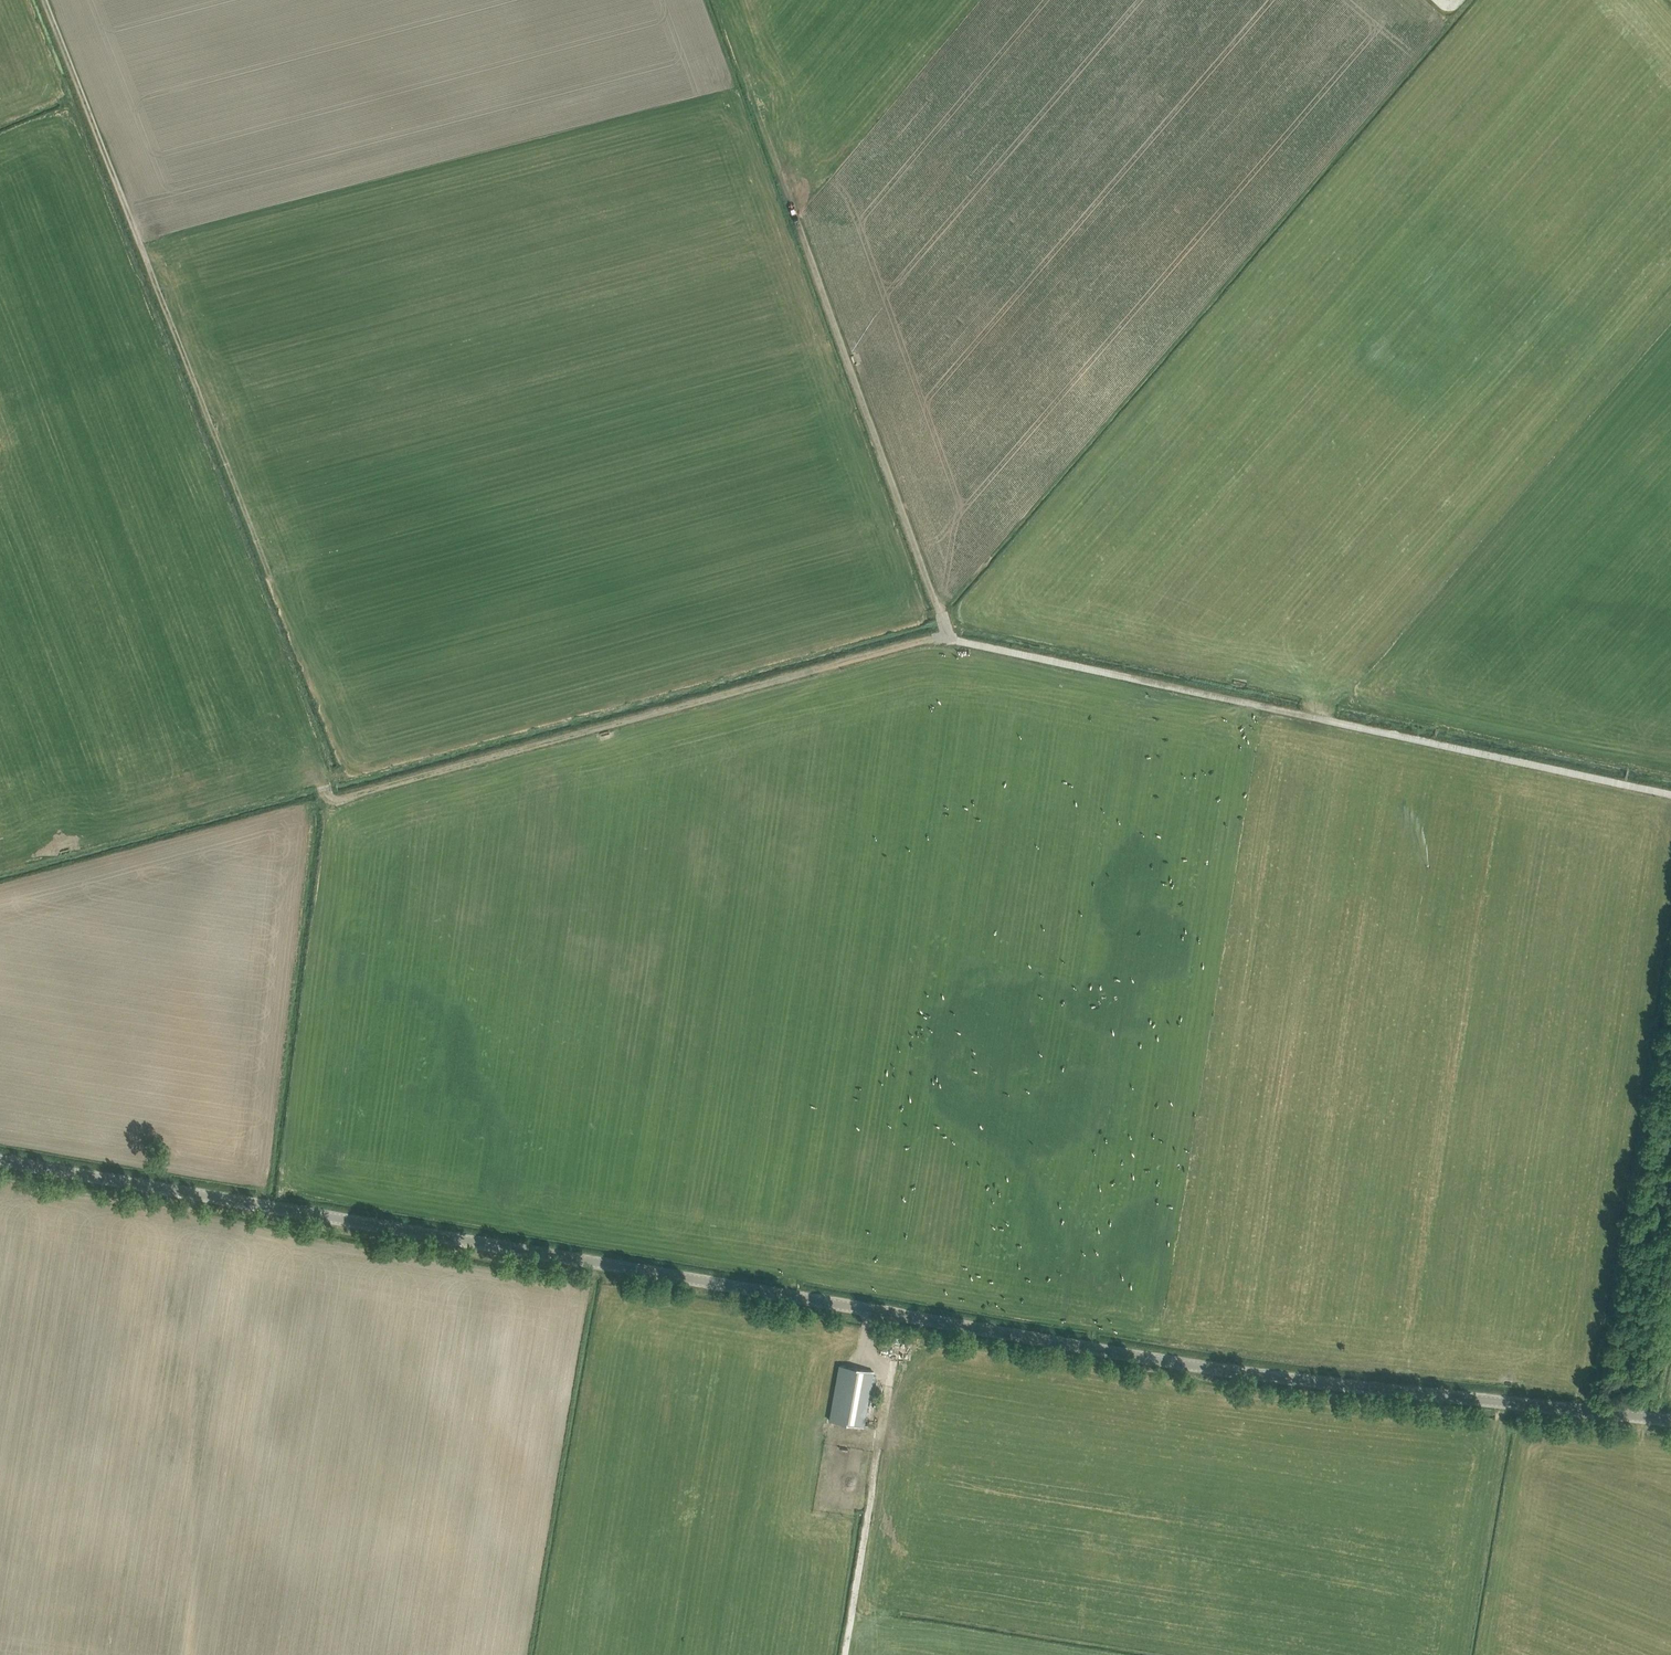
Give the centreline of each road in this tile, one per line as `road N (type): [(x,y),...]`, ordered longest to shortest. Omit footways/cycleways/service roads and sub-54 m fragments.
road 1 (tertiary): [(1670,1420),(1192,1365),(0,1160)]
road 2 (track): [(43,0),(269,574)]

